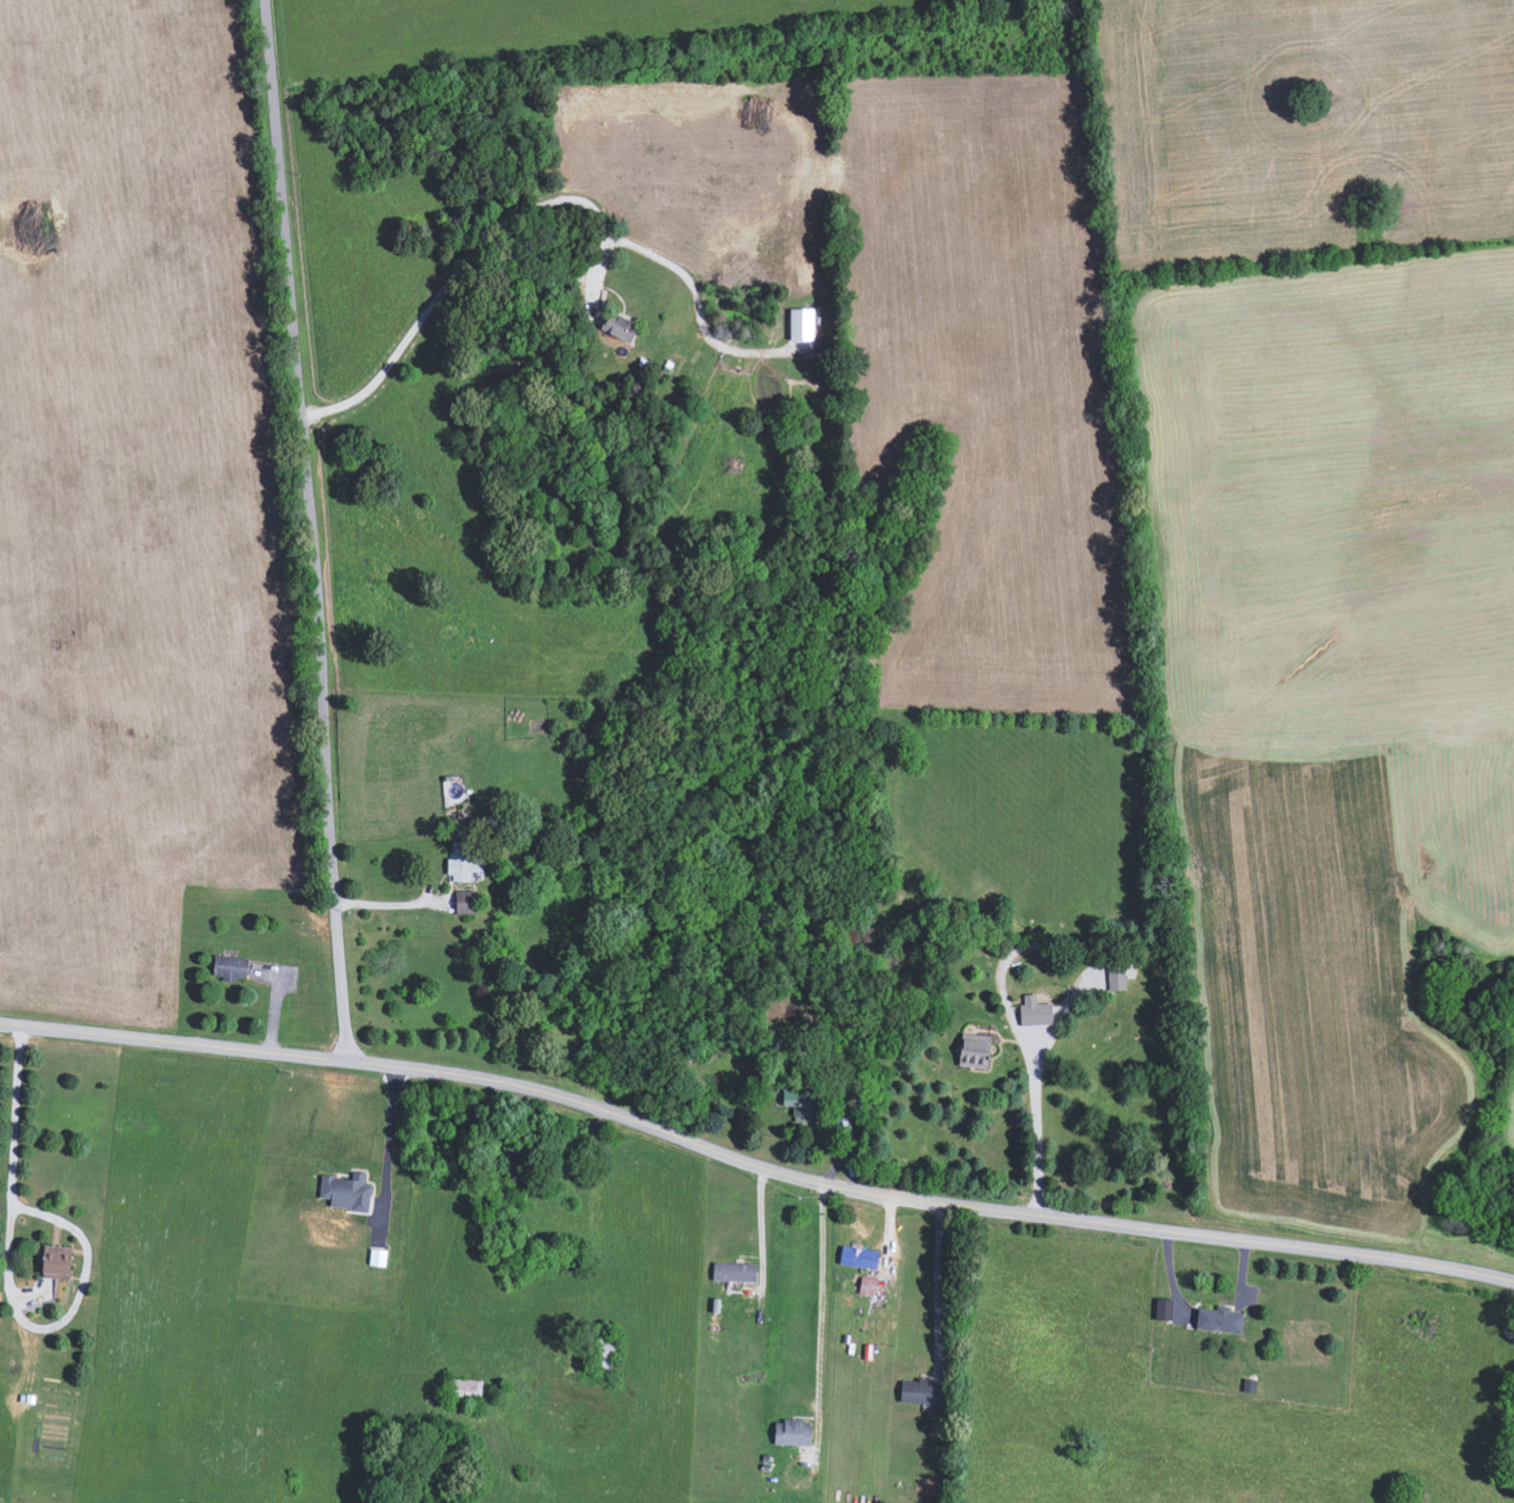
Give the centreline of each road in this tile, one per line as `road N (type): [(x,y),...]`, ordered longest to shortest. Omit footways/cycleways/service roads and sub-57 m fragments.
road 1 (secondary): [(0,1026),(536,1090),(849,1190),(1475,1274),(1513,1286)]
road 2 (residential): [(350,1062),(317,552),(267,0)]

